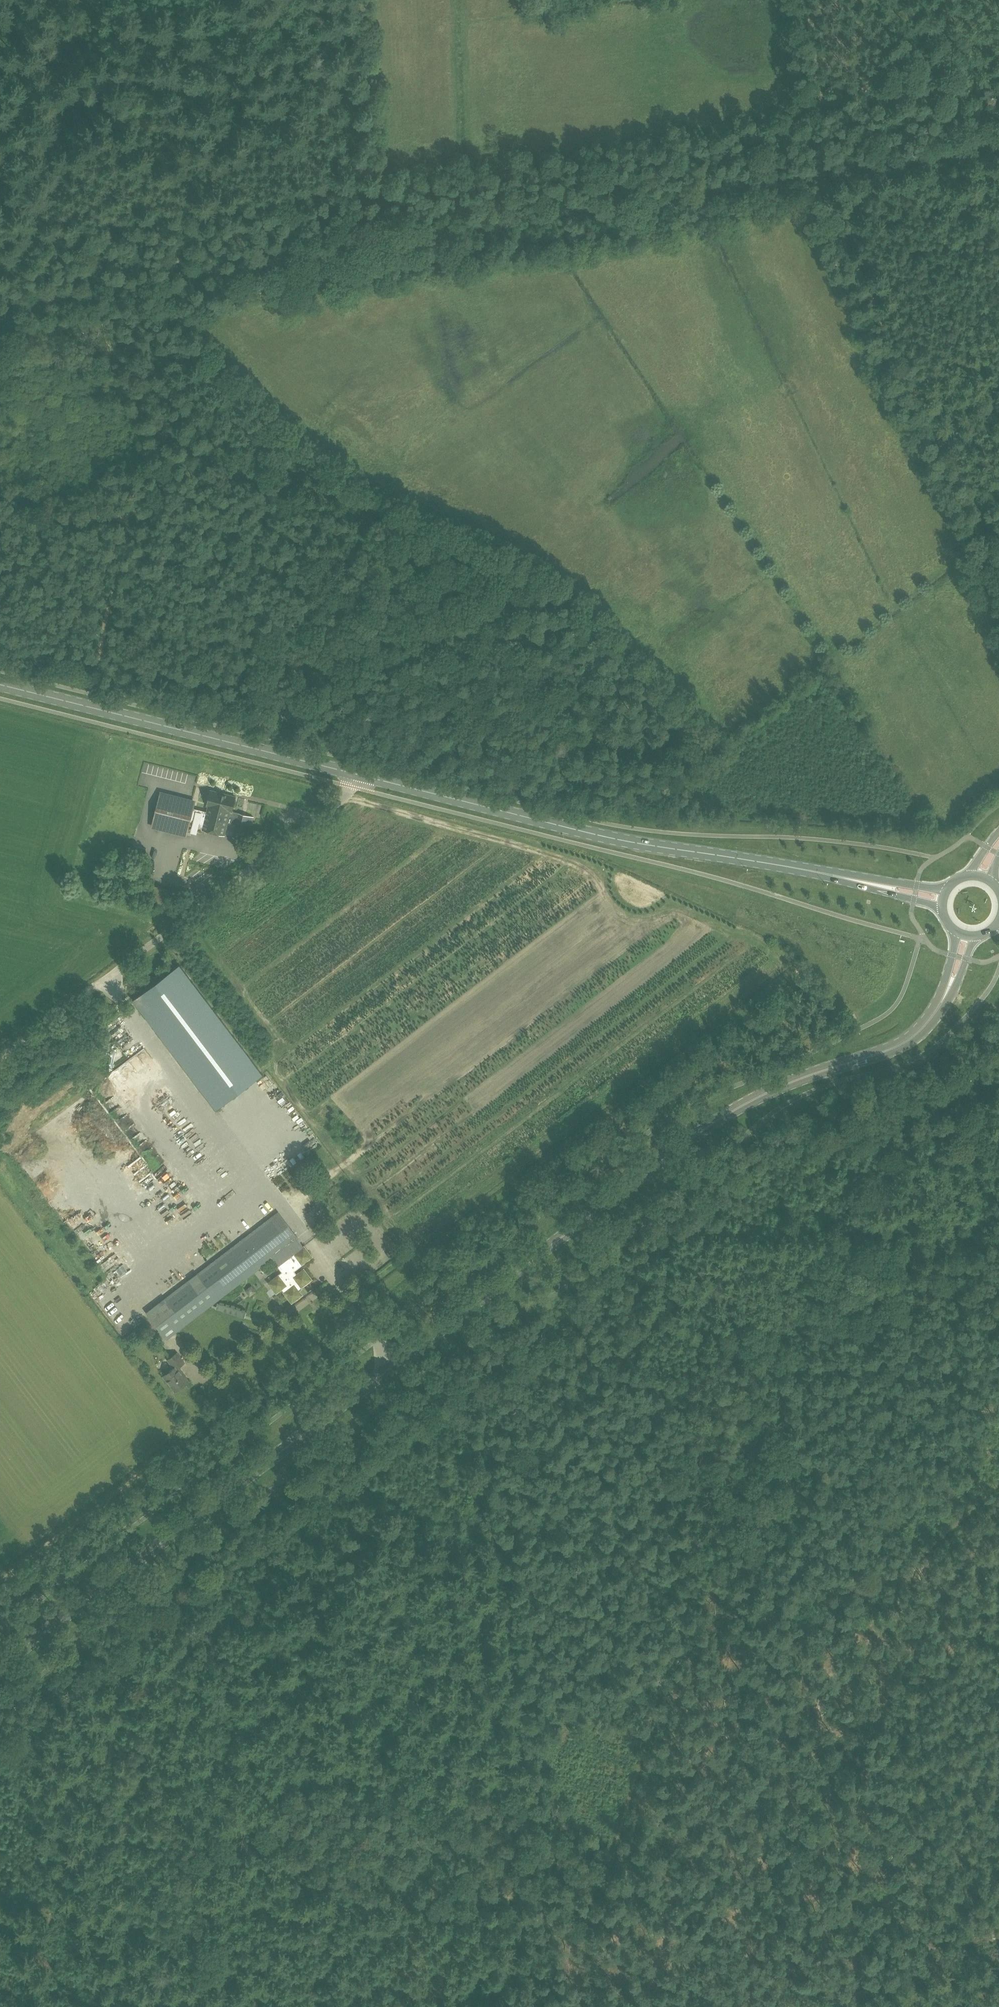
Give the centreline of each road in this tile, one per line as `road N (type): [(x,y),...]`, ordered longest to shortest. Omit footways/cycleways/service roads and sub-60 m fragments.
road 1 (secondary): [(0,1665),(698,1135),(775,1090),(913,1038)]
road 2 (track): [(0,305),(998,140)]
road 3 (track): [(998,1484),(903,1567),(744,1614),(703,1637),(659,1689),(602,1888),(497,1960),(454,2006)]
road 4 (primary): [(942,900),(603,836),(360,776)]
road 5 (primary): [(360,776),(0,686)]
road 6 (unclassified): [(104,981),(360,776)]
road 7 (track): [(829,2006),(998,1933)]
road 8 (track): [(0,1060),(104,981)]
road 9 (secondary): [(913,1038),(937,1019),(975,937)]

